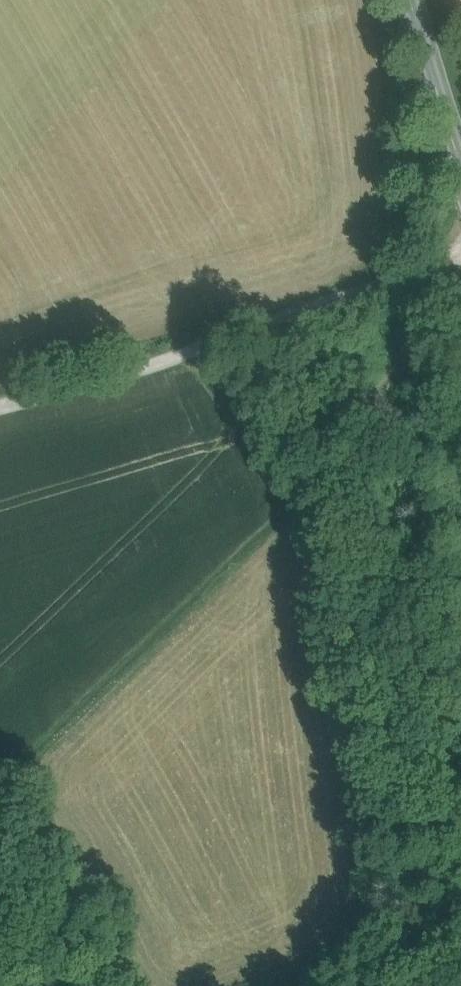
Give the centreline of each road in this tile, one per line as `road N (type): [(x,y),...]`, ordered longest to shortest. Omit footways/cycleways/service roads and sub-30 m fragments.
road 1 (track): [(456,244),(361,418),(313,484),(0,789)]
road 2 (track): [(165,358),(358,298),(456,244)]
road 3 (secondary): [(460,164),(411,0)]
road 4 (track): [(165,358),(0,401)]

